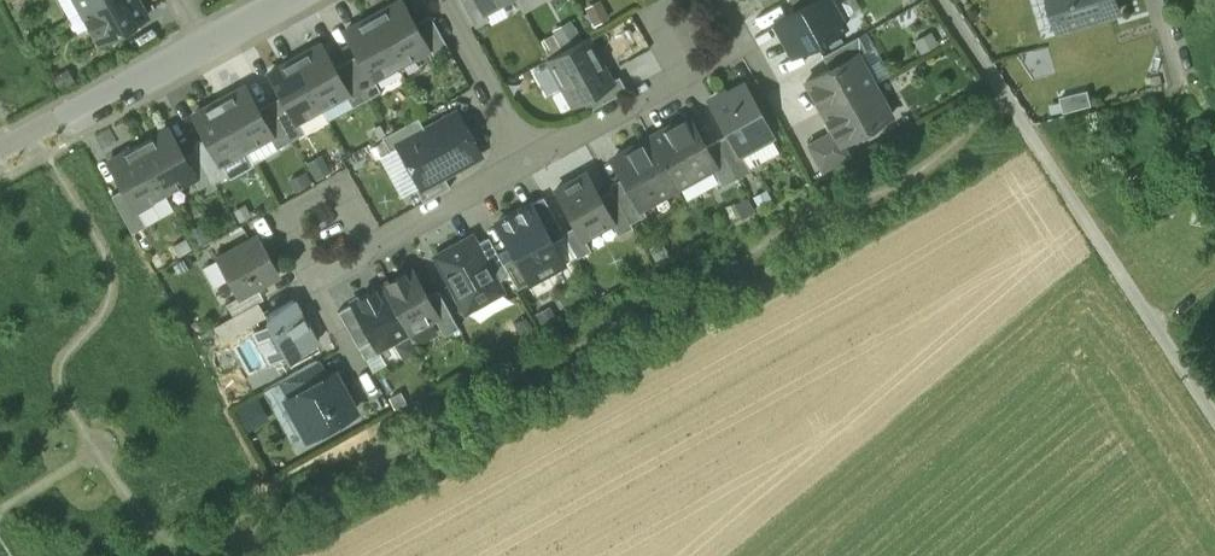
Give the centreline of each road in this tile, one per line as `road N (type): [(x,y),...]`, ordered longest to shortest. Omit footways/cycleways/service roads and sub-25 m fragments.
road 1 (residential): [(200,34),(0,151)]
road 2 (residential): [(375,243),(313,274),(278,214),(344,182)]
road 3 (residential): [(442,0),(531,162)]
road 4 (residential): [(531,162),(375,243)]
road 5 (residential): [(681,73),(531,162)]

